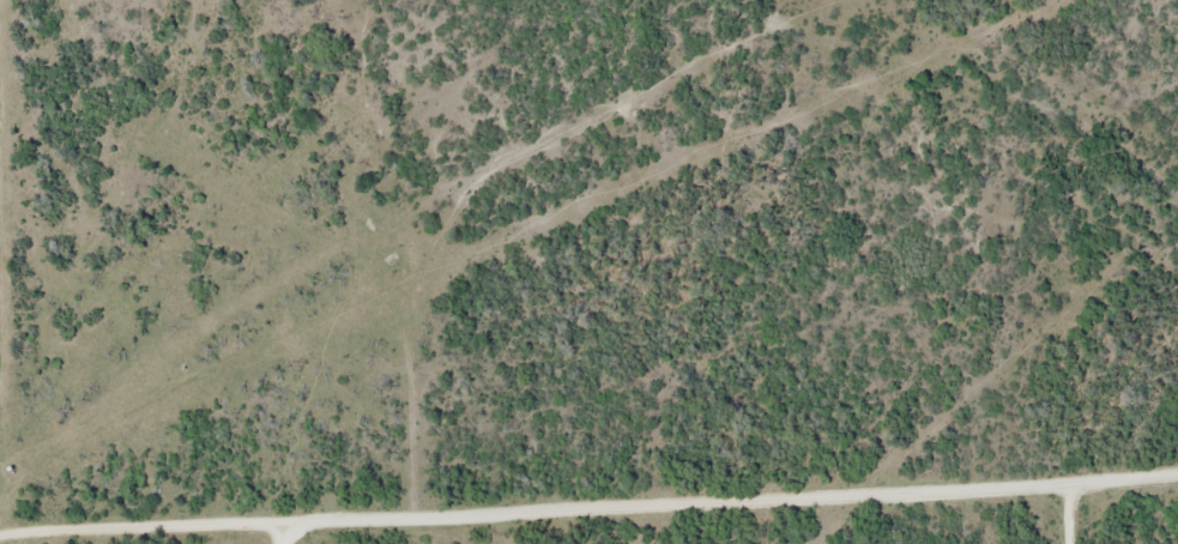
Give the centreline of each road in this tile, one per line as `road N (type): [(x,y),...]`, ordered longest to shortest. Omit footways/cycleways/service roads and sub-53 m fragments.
road 1 (track): [(1177,450),(0,513)]

